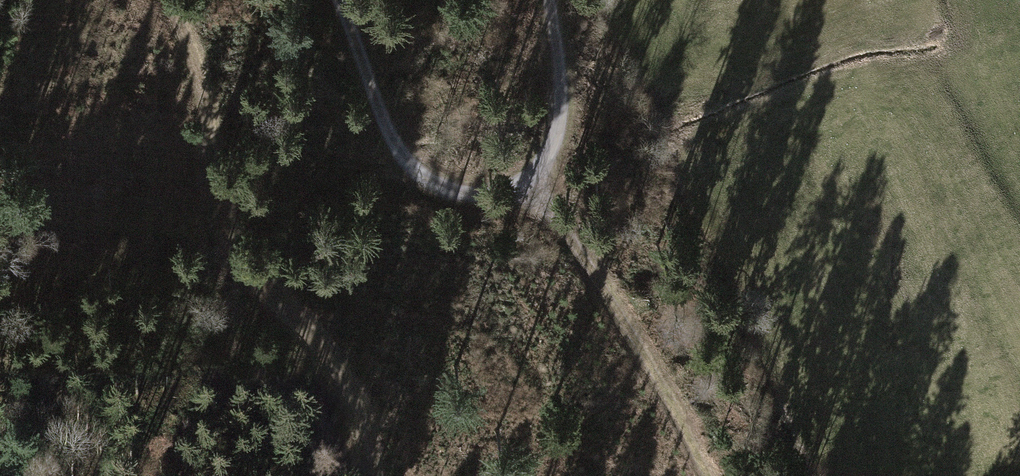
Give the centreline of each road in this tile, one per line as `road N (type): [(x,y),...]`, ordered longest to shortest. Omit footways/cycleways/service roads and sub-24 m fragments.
road 1 (track): [(175,0),(200,69),(232,242),(345,380),(364,430),(369,475)]
road 2 (track): [(549,0),(559,56),(547,166),(529,186),(478,199),(431,184),(409,161),(335,0)]
road 3 (track): [(529,186),(615,308),(707,475)]

